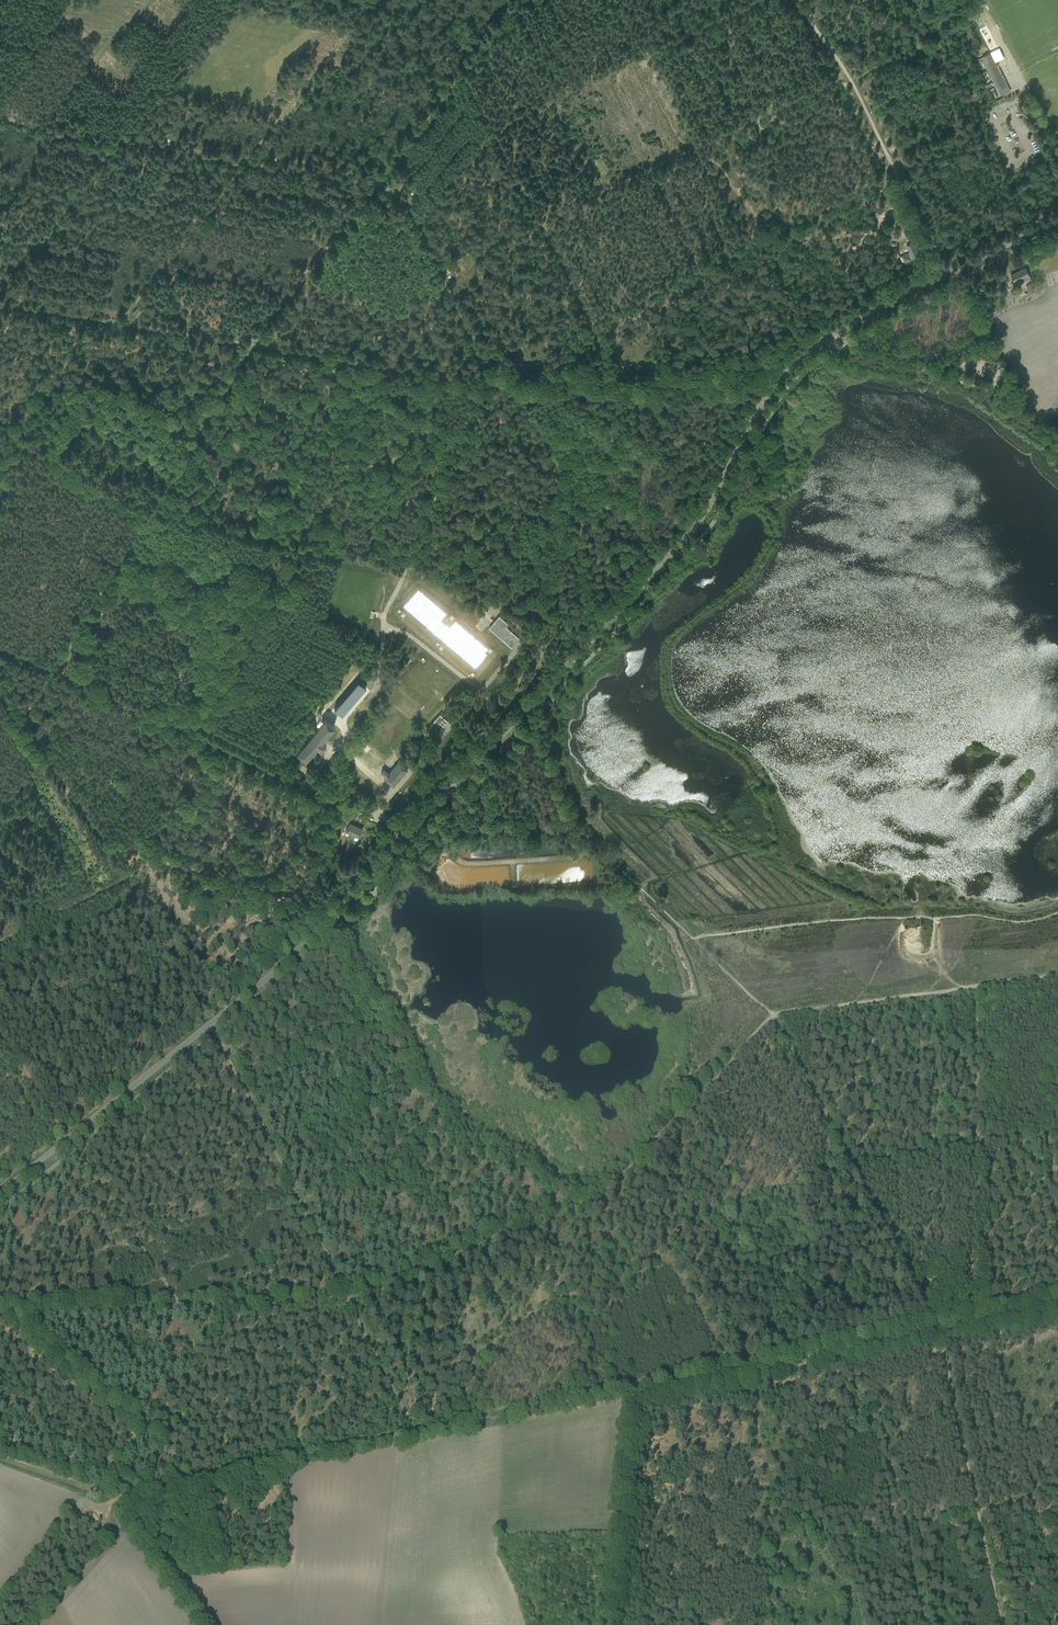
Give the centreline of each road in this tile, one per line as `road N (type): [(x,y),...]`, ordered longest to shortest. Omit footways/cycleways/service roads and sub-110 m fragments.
road 1 (tertiary): [(408,835),(682,541),(777,379),(830,336)]
road 2 (track): [(848,77),(440,271),(488,377)]
road 3 (tertiary): [(0,1192),(292,955),(408,835)]
road 4 (track): [(549,701),(567,784),(590,838),(689,936),(919,917)]
road 5 (track): [(482,378),(0,297)]
road 6 (track): [(482,378),(403,572),(601,629)]
road 7 (track): [(895,171),(590,322),(600,375)]
road 8 (track): [(4,1317),(350,1299)]
road 9 (track): [(771,1018),(931,1315)]
road 10 (track): [(931,1315),(1001,1624)]
road 11 (track): [(491,29),(374,186),(401,191),(440,271)]
road 12 (track): [(771,1018),(1057,975)]
road 13 (track): [(777,379),(488,377)]
road 14 (track): [(739,0),(496,123)]
road 15 (track): [(58,668),(298,783)]
road 16 (track): [(403,572),(157,498)]
road 17 (tertiary): [(830,336),(1057,219)]
road 18 (track): [(200,1477),(4,1317)]
road 19 (unclassified): [(403,572),(371,653),(370,700),(298,783)]
road 20 (track): [(606,1624),(626,1401)]
road 21 (unclassified): [(372,818),(514,647)]
road 22 (track): [(200,1477),(413,1428)]
road 23 (track): [(413,1428),(620,1385)]
road 24 (track): [(895,1428),(940,1624)]
road 25 (track): [(157,498),(58,668)]
road 26 (track): [(741,1357),(931,1315)]
road 27 (track): [(157,498),(251,344)]
road 28 (track): [(423,837),(520,823),(591,840)]
road 29 (unclassified): [(989,394),(830,336)]
road 30 (track): [(350,1299),(413,1428)]
road 31 (track): [(354,0),(491,29)]
road 32 (track): [(1057,1289),(931,1315)]
road 33 (track): [(620,1385),(741,1357)]
road 34 (track): [(1057,1310),(939,1337)]

